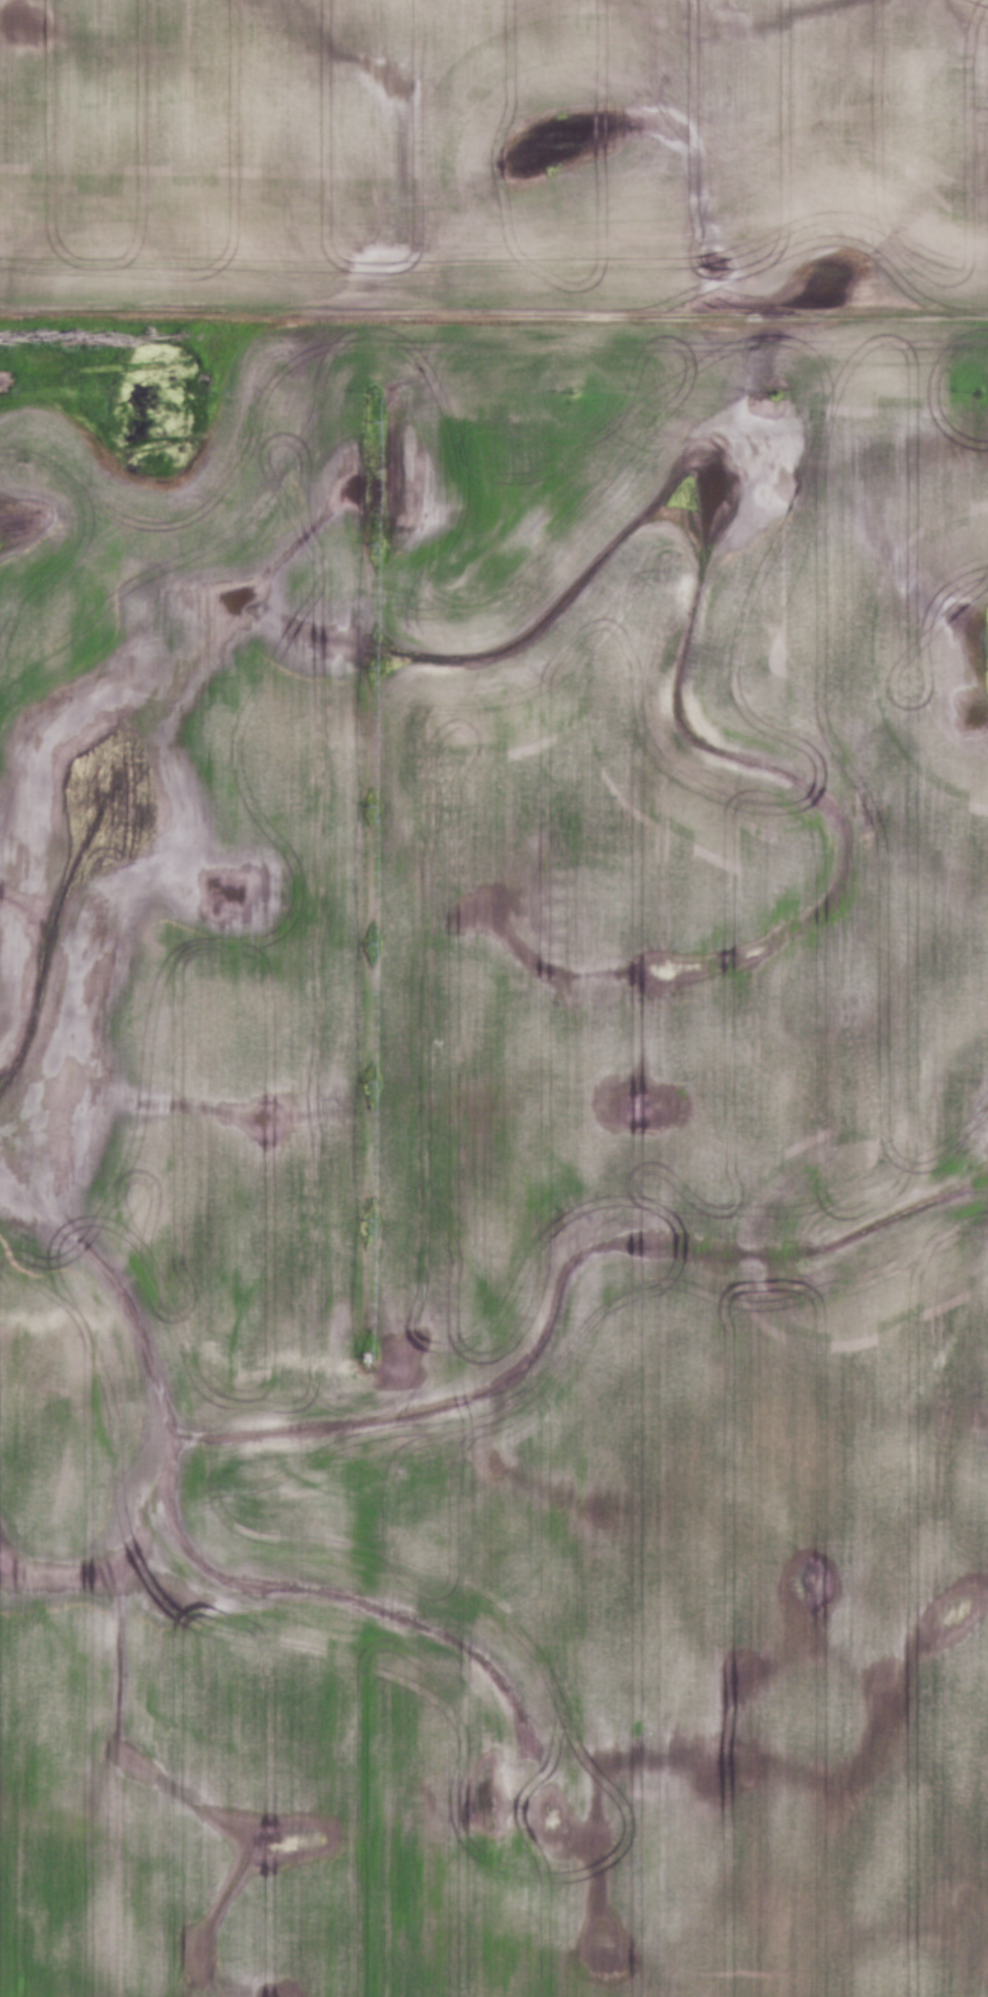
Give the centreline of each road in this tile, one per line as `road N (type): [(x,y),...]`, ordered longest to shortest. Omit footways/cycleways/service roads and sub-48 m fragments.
road 1 (track): [(0,309),(987,313)]

